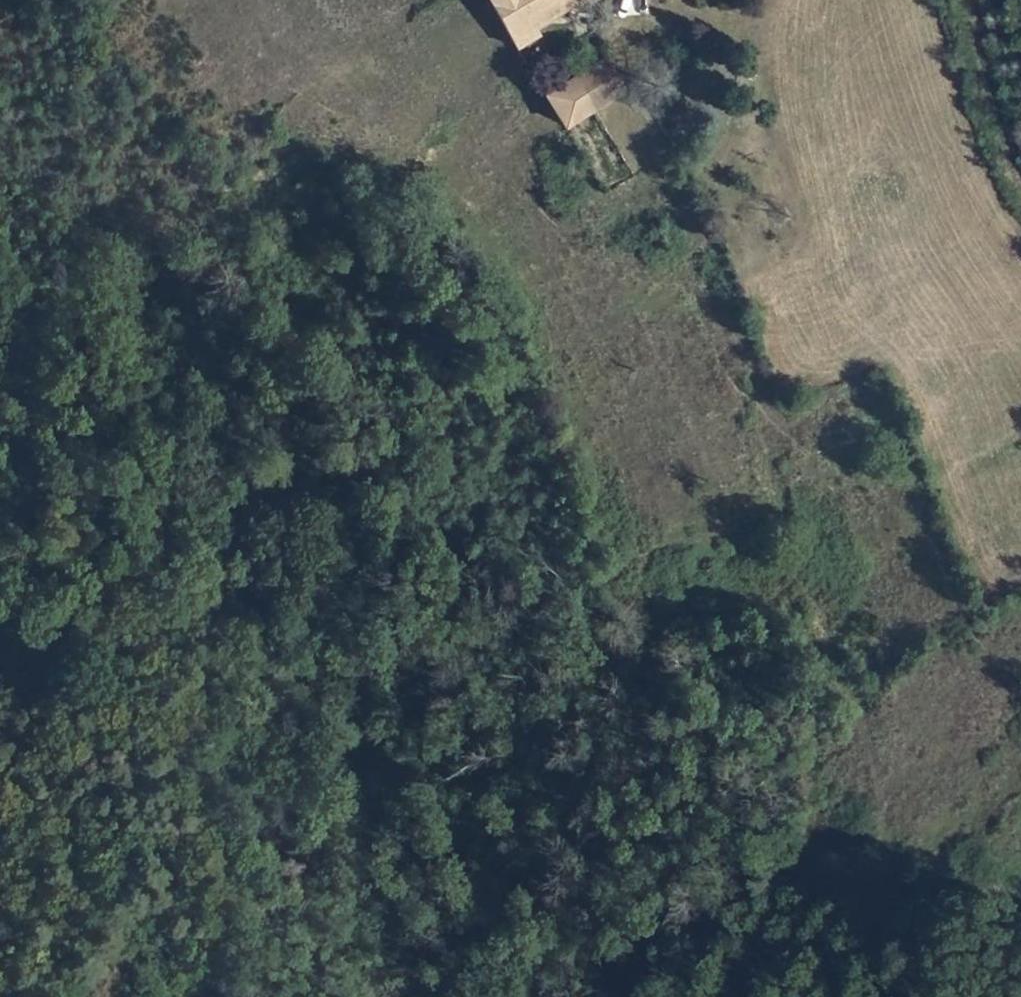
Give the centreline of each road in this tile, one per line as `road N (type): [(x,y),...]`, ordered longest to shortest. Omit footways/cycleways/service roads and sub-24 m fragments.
road 1 (track): [(1020,182),(968,0)]

